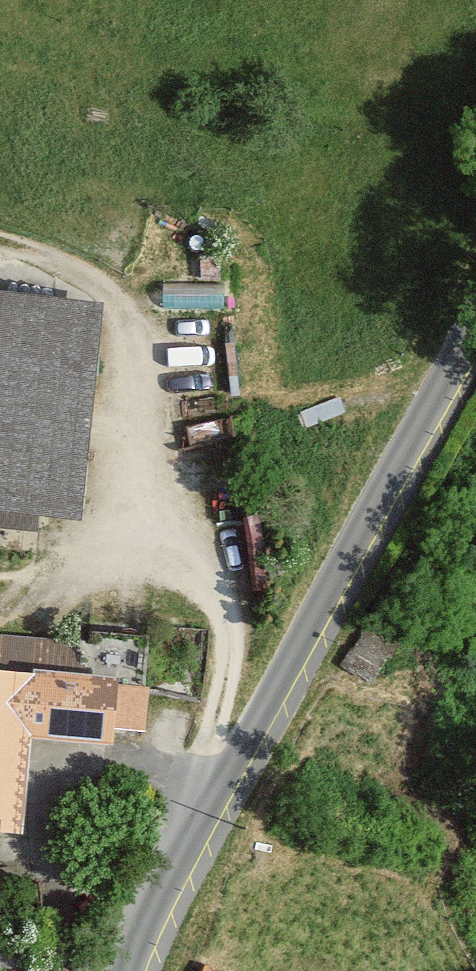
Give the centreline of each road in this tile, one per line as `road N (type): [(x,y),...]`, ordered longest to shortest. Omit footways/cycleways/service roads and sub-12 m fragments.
road 1 (residential): [(133,970),(251,730),(475,326)]
road 2 (track): [(218,799),(207,753),(223,676),(221,607),(176,490),(148,369),(129,324),(98,290),(55,258),(0,241)]

